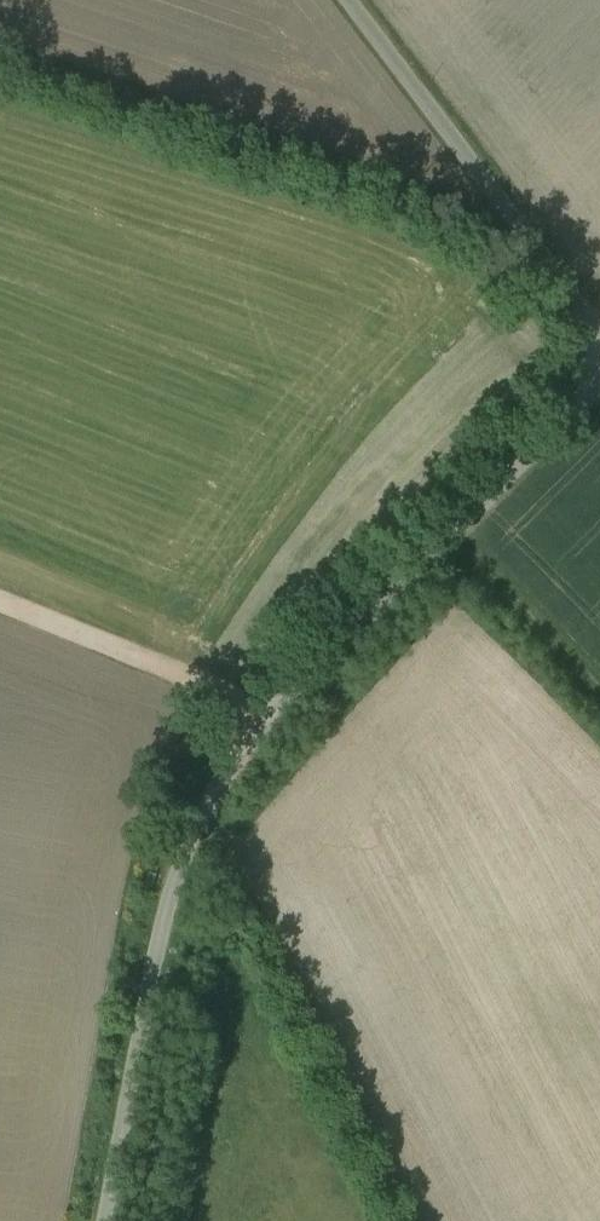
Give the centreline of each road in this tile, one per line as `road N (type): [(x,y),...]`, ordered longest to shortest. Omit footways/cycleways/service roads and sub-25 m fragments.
road 1 (unclassified): [(105,1220),(188,829),(268,721),(599,384)]
road 2 (unclassified): [(599,337),(346,0)]
road 3 (track): [(268,721),(0,608)]

